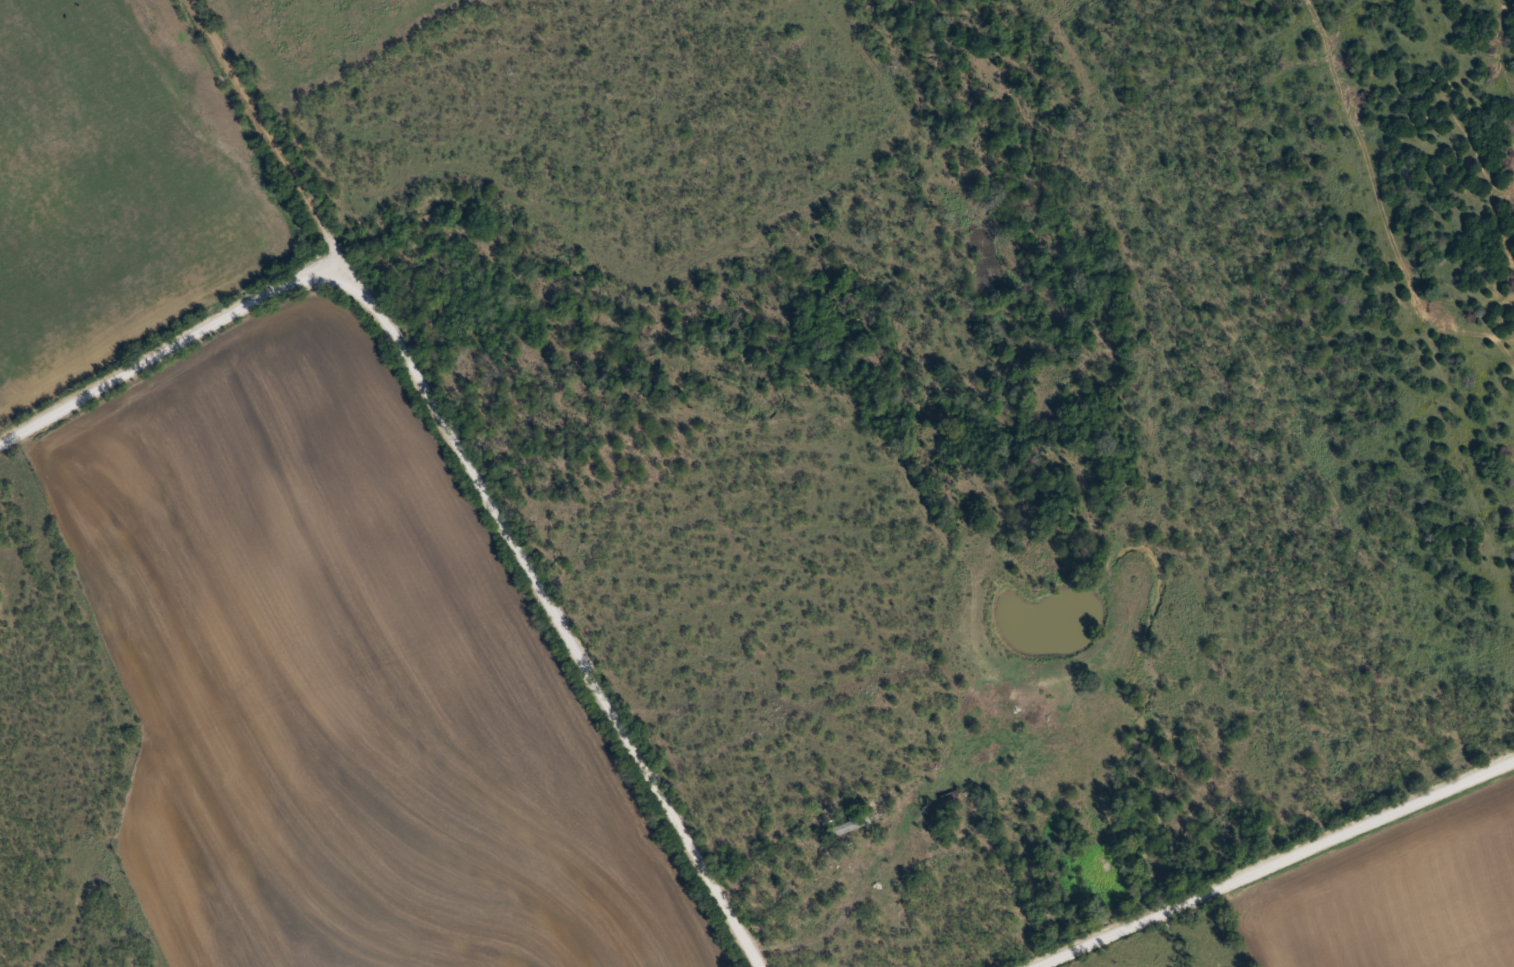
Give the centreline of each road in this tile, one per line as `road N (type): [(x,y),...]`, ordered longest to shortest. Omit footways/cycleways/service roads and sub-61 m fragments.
road 1 (residential): [(0,436),(283,281),(317,272),(365,292),(758,966)]
road 2 (residential): [(1021,966),(1513,751)]
road 3 (residential): [(365,292),(340,265),(190,0)]

